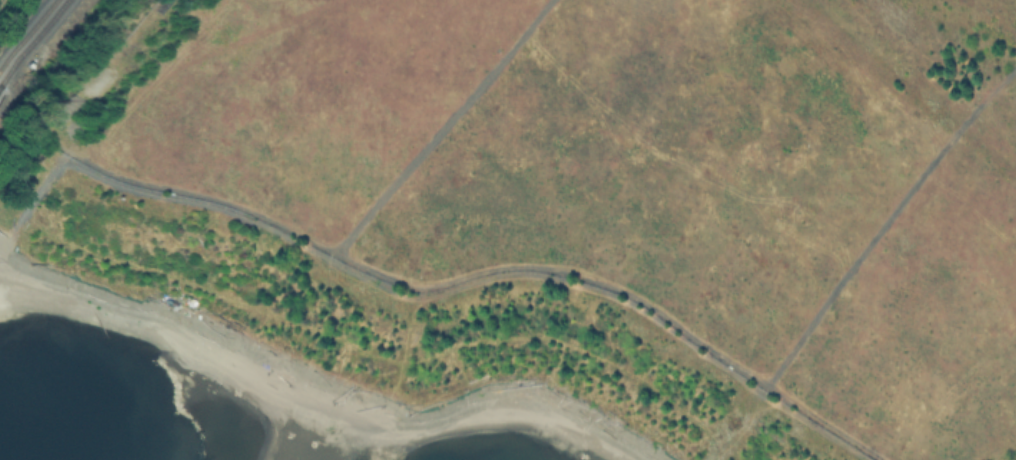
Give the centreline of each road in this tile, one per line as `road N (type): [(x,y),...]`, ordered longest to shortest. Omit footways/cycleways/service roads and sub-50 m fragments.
road 1 (track): [(16,228),(71,152),(127,179),(247,209),(334,253),(549,0)]
road 2 (track): [(885,459),(671,318),(583,275),(498,266),(422,285),(334,253)]
road 3 (track): [(767,384),(952,135),(1015,67)]

